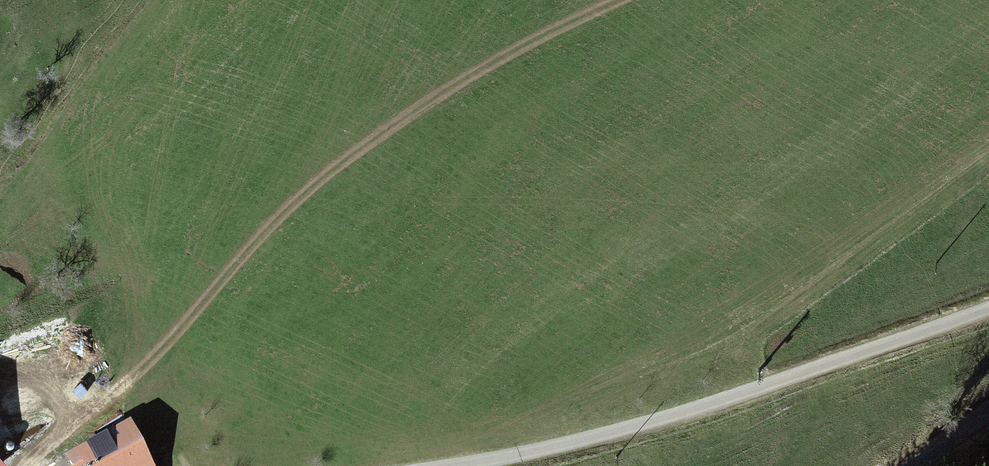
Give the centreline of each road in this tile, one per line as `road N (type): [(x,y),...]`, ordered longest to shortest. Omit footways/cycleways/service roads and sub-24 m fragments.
road 1 (track): [(618,0),(485,67),(333,170),(145,366),(25,465)]
road 2 (track): [(478,465),(696,413),(988,308)]

